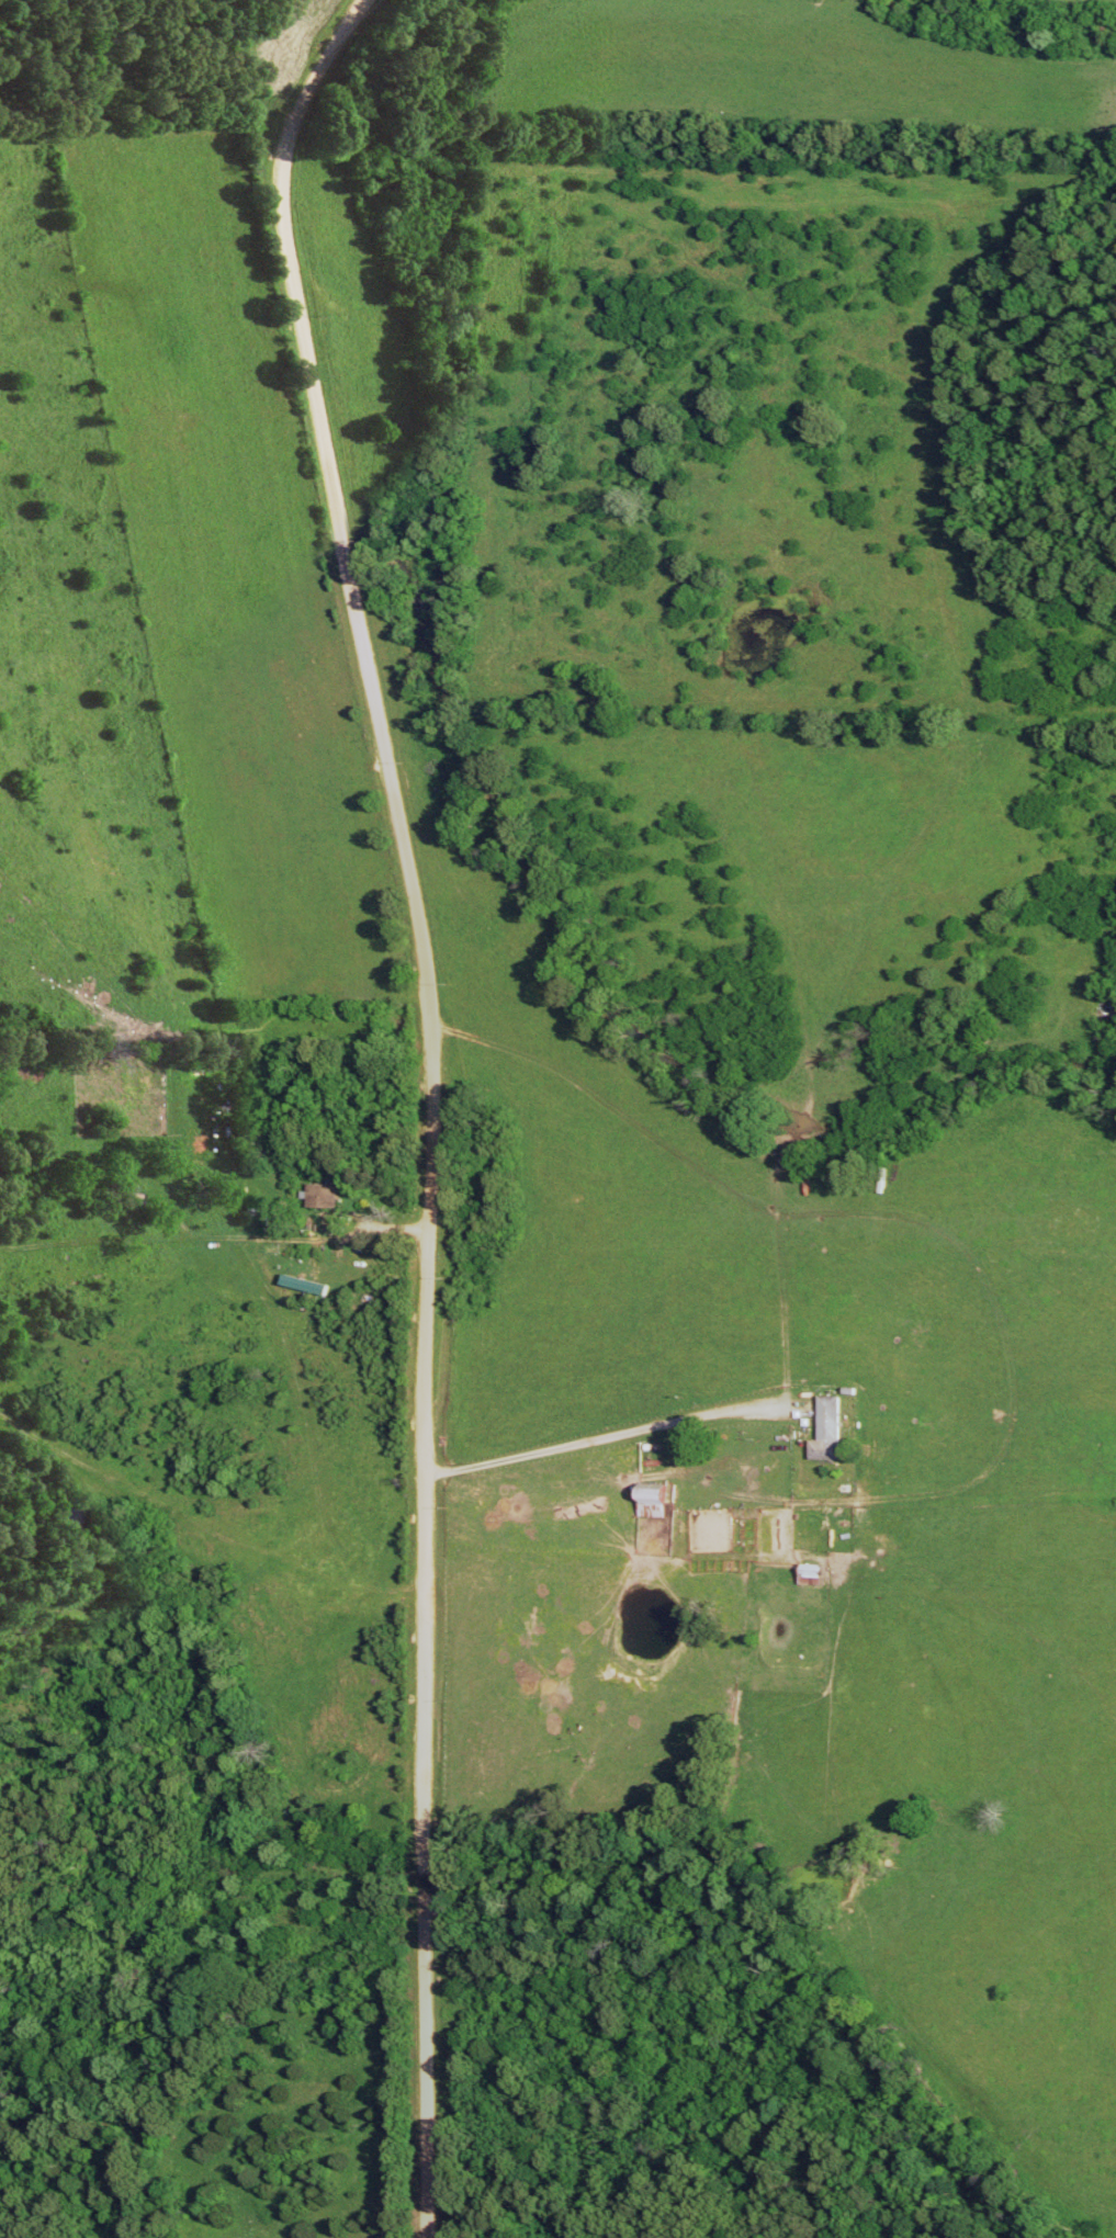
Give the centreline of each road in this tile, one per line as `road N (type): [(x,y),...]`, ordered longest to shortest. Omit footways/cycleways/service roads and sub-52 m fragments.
road 1 (residential): [(419,2237),(424,991),(279,204),(293,115),(367,0)]
road 2 (track): [(293,115),(0,117)]

